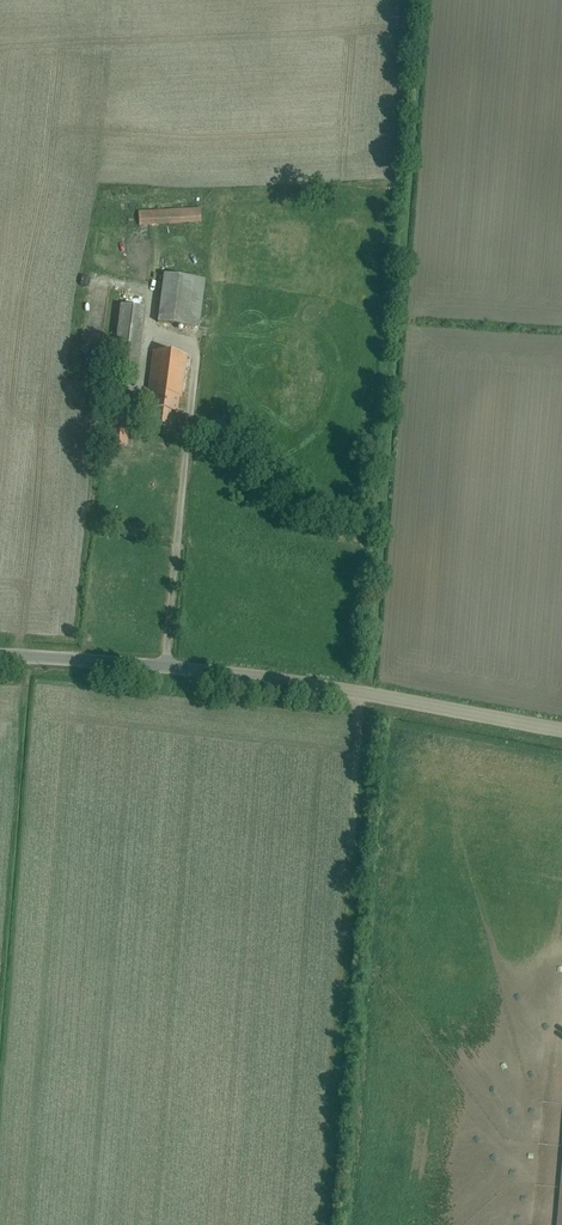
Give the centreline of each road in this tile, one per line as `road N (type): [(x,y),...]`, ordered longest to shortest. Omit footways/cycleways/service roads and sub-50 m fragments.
road 1 (unclassified): [(0,654),(349,690),(561,730)]

